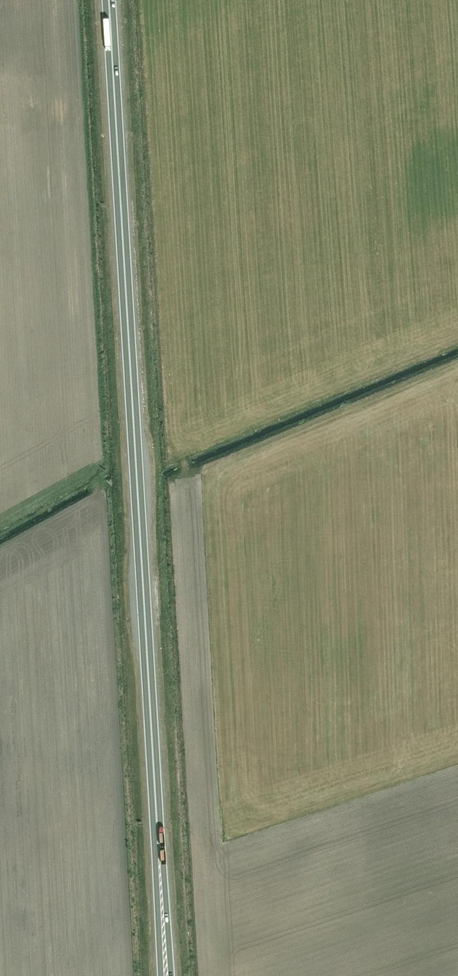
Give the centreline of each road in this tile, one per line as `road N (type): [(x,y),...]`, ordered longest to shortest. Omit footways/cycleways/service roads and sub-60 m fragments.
road 1 (trunk): [(166,975),(109,0)]

